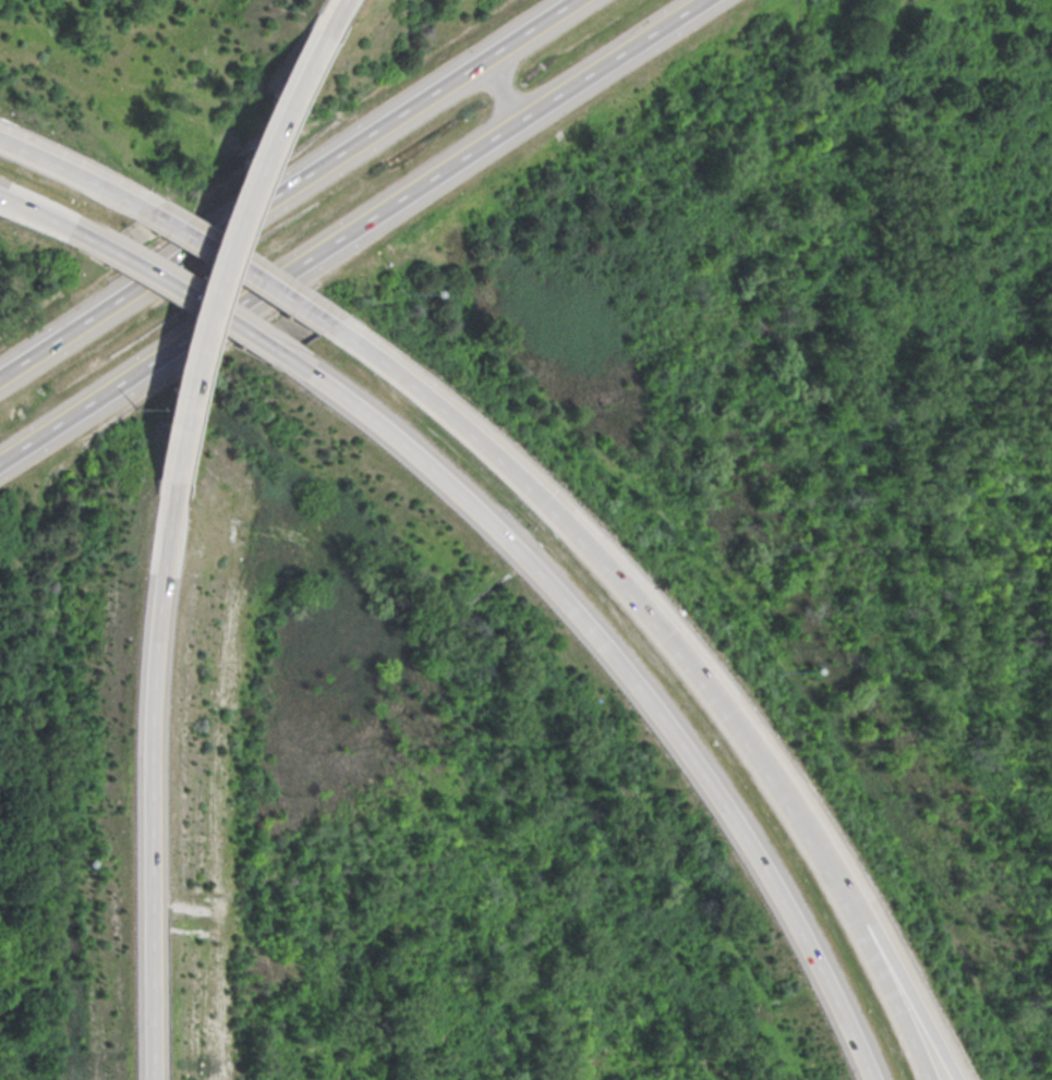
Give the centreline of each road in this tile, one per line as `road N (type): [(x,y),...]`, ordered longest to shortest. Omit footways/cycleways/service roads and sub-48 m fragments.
road 1 (motorway): [(863,1079),(814,973),(726,822),(651,714),(479,521),(315,383)]
road 2 (motorway): [(0,460),(705,0)]
road 3 (motorway): [(843,905),(714,708),(618,592),(517,487),(332,331)]
road 4 (motorway): [(574,0),(0,374)]
road 5 (motorway): [(160,482),(140,723),(144,1079)]
road 6 (motorway): [(250,161),(178,388),(160,482)]
road 7 (motorway): [(315,383),(93,242)]
road 8 (motorway): [(332,331),(124,201)]
road 9 (motorway): [(941,1079),(843,905)]
road 10 (motorway): [(920,1079),(843,905)]
road 11 (motorway): [(310,35),(250,161)]
road 12 (motorway): [(124,201),(0,142)]

